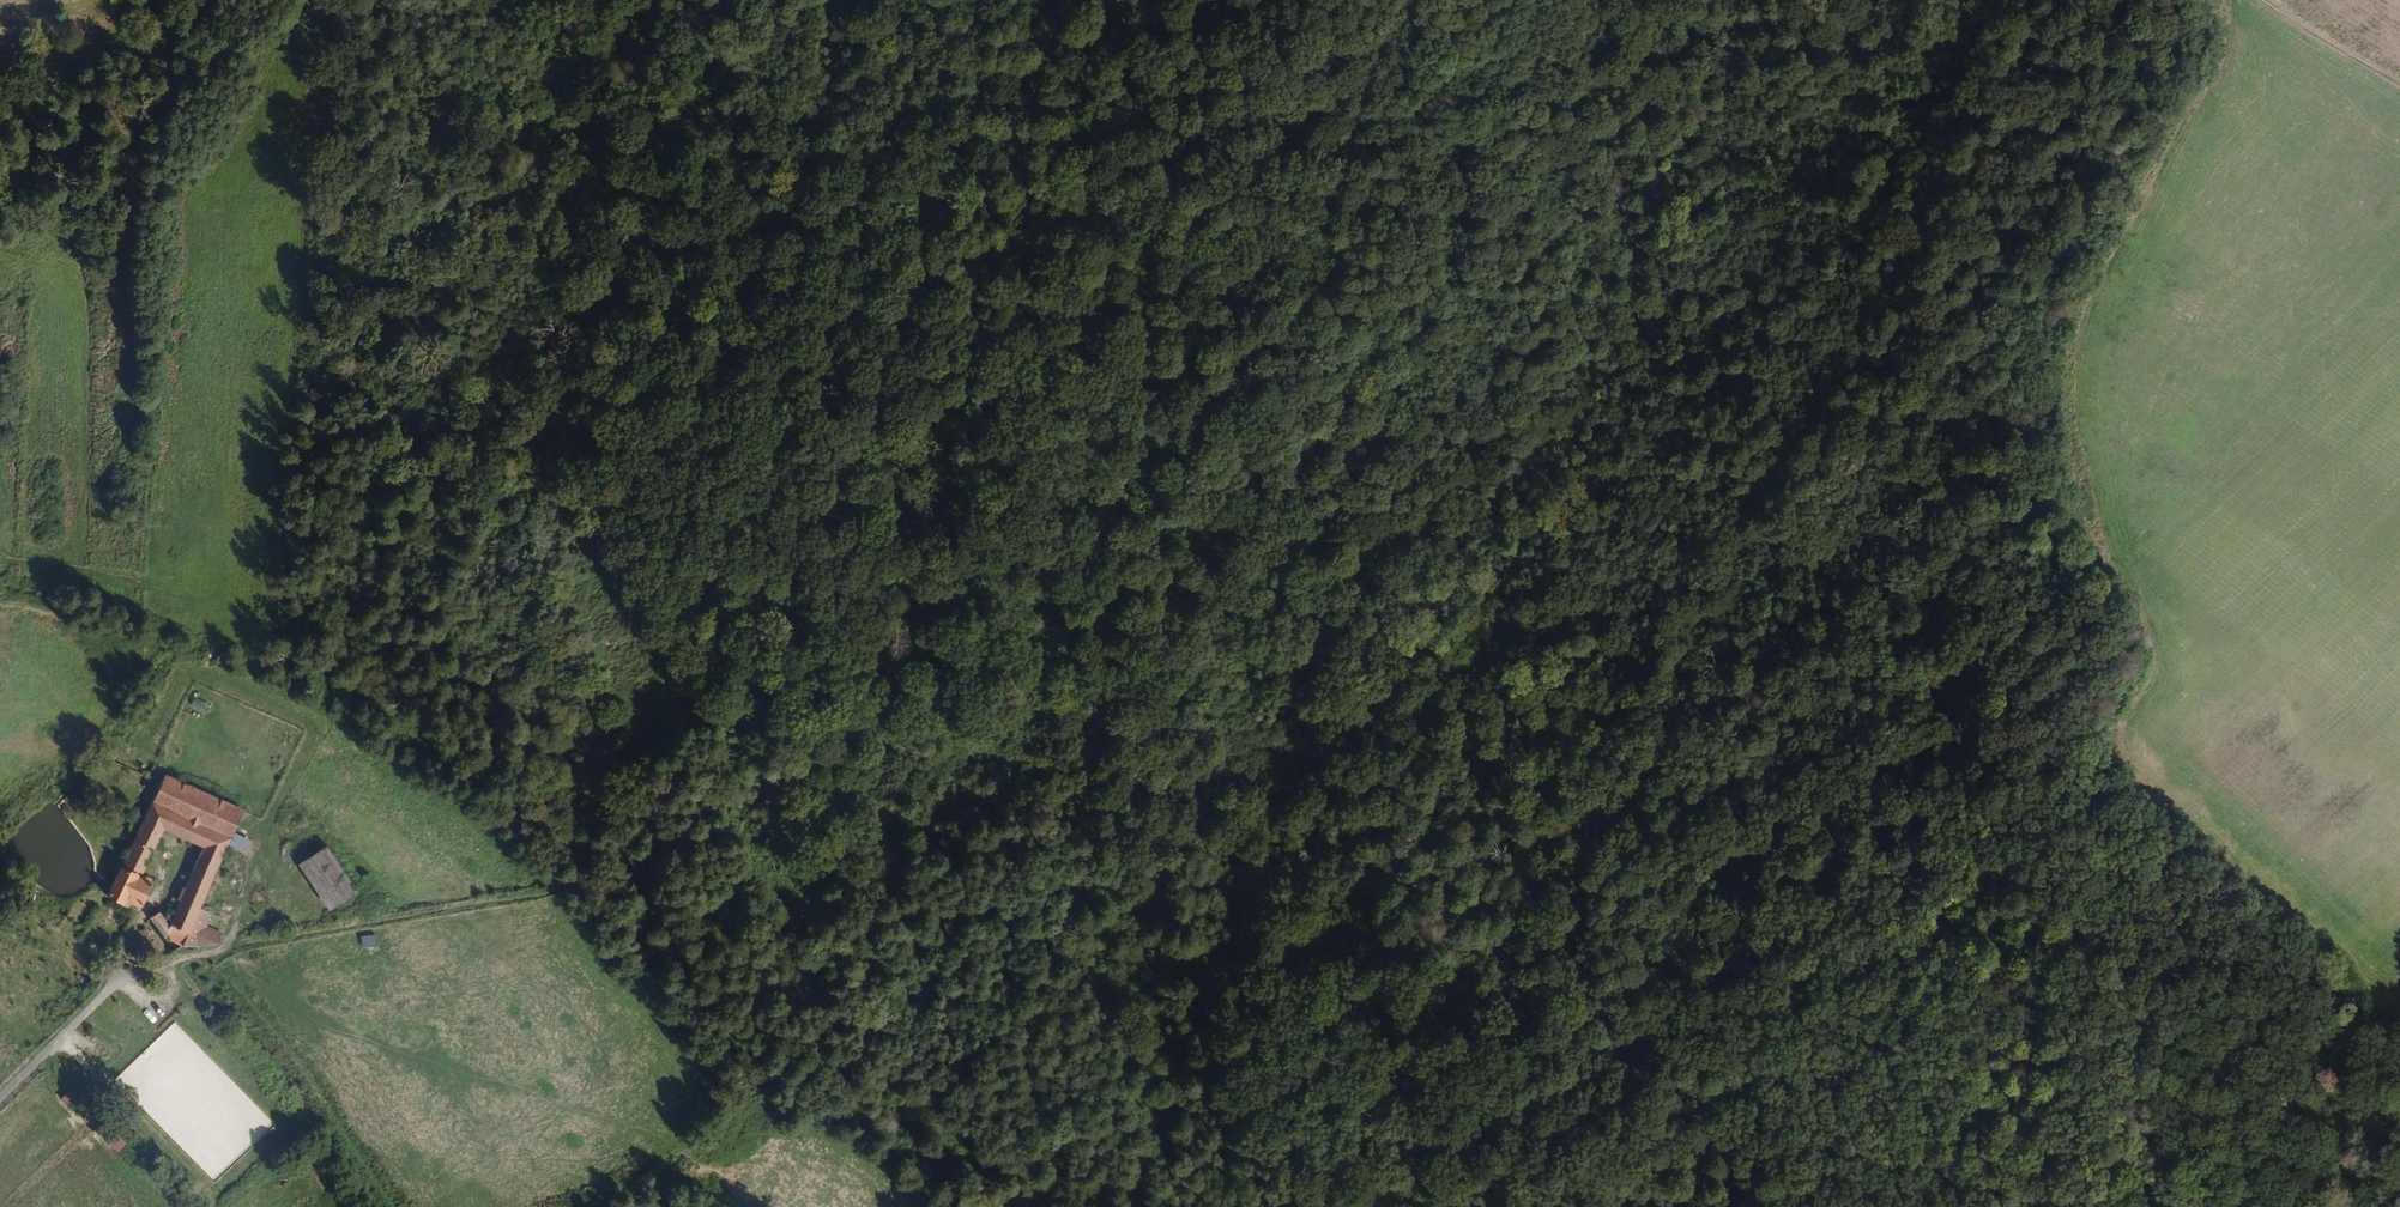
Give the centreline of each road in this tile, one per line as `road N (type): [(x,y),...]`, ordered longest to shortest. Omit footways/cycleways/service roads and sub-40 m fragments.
road 1 (track): [(1693,1206),(1578,1093),(1550,1082),(1463,939),(1468,869),(1458,816),(1420,787),(1386,708),(1331,644),(1232,605),(1186,598),(1078,560),(925,585)]
road 2 (track): [(124,976),(545,893),(580,874)]
road 3 (track): [(2257,0),(2399,99)]

